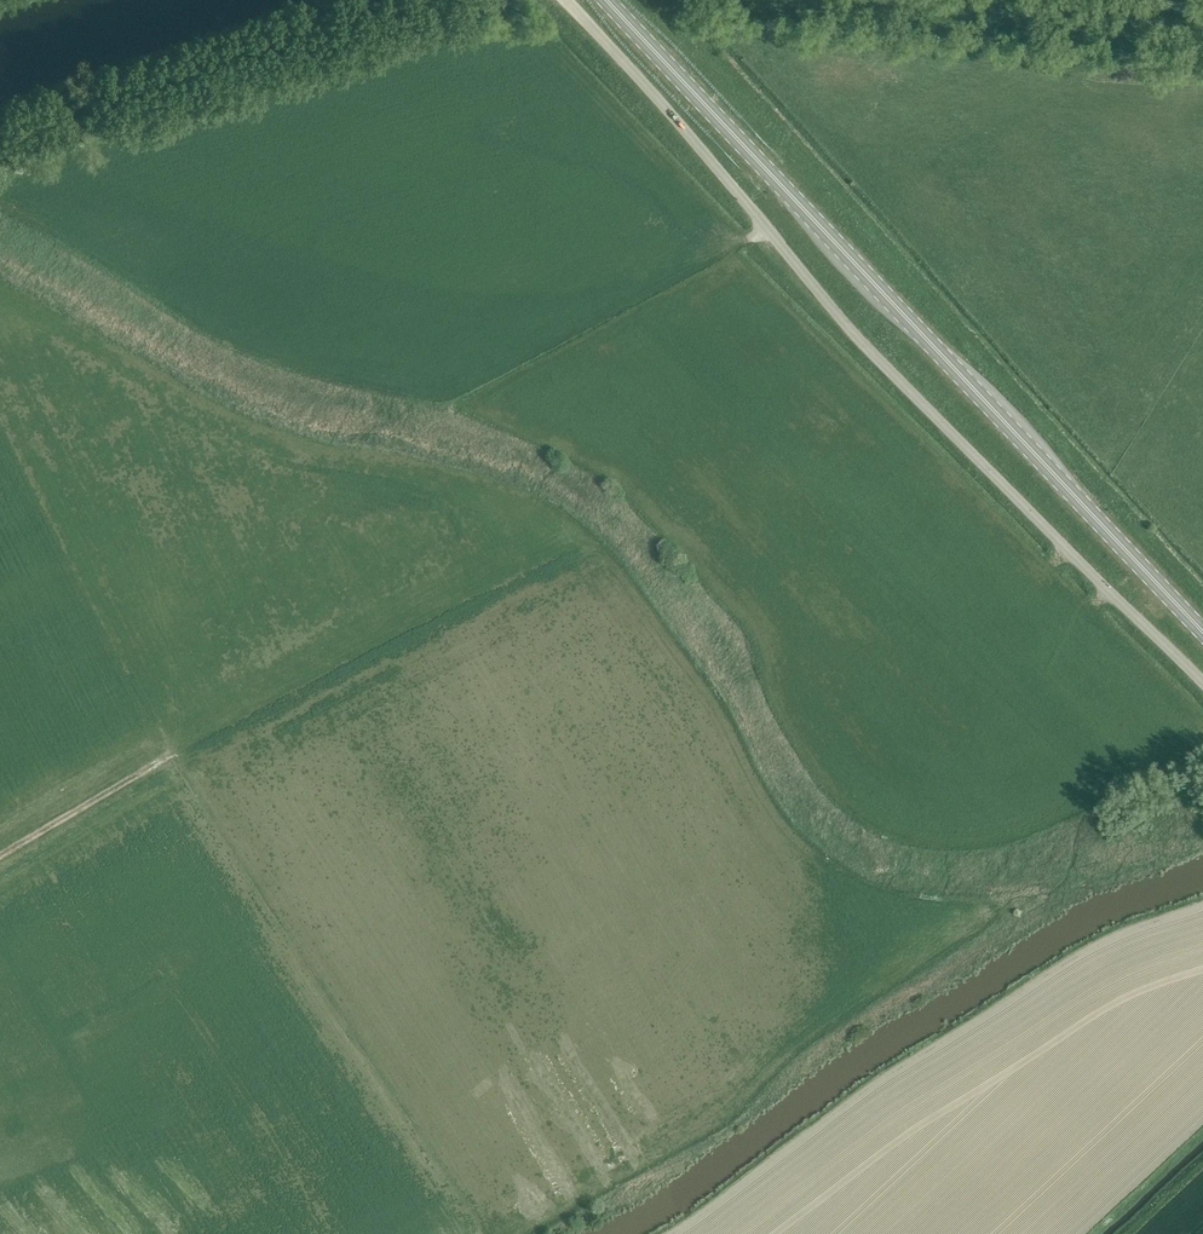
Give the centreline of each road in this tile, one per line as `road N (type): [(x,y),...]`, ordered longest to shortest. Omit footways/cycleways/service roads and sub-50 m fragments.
road 1 (unclassified): [(1202,684),(849,329),(564,0)]
road 2 (primary): [(1202,632),(606,0)]
road 3 (track): [(0,857),(173,752)]

